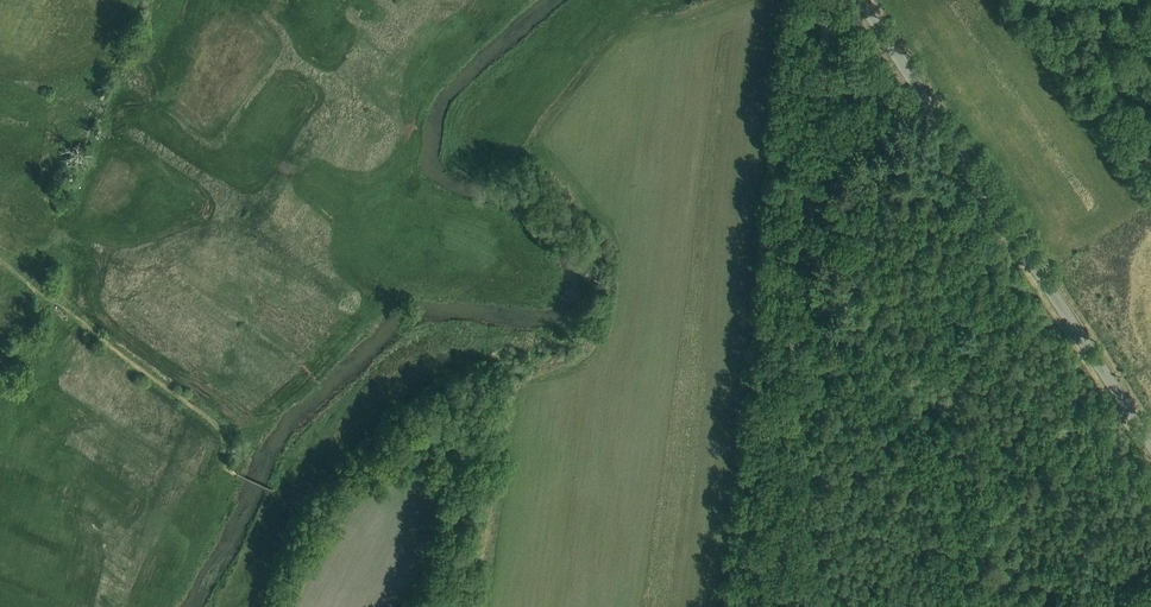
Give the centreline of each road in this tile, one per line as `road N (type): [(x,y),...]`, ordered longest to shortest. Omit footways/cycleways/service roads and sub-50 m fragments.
road 1 (track): [(767,606),(802,497),(796,332),(830,0)]
road 2 (tertiary): [(1150,446),(859,0)]
road 3 (track): [(967,606),(954,505),(934,465),(814,300),(800,292)]

